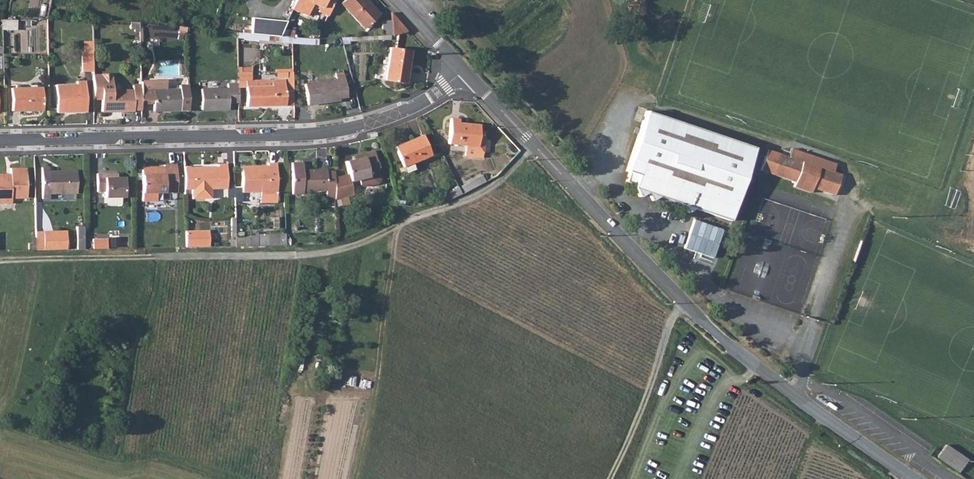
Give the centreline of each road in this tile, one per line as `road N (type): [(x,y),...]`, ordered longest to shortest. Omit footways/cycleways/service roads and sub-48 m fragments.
road 1 (tertiary): [(463,70),(732,348),(915,478)]
road 2 (residential): [(0,138),(350,125),(426,98),(463,70)]
road 3 (track): [(533,145),(487,189),(395,226),(353,478)]
road 4 (track): [(395,226),(321,252),(0,258)]

